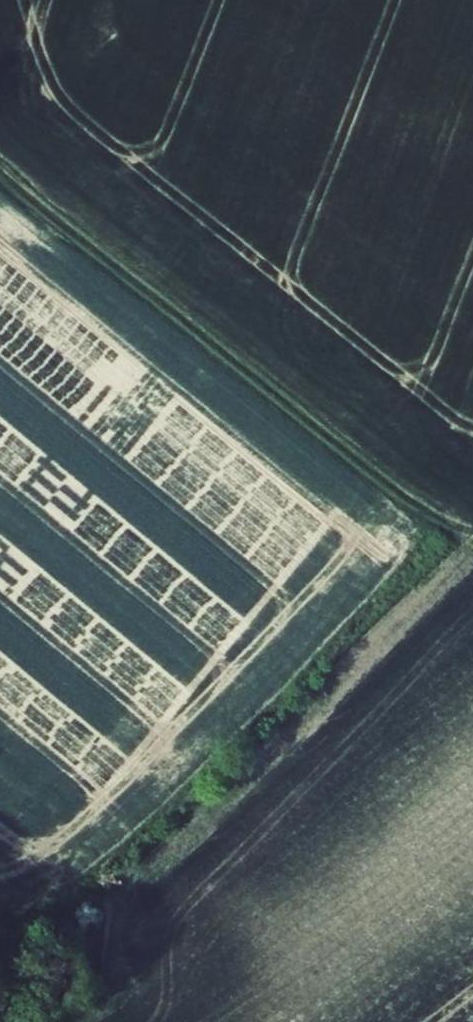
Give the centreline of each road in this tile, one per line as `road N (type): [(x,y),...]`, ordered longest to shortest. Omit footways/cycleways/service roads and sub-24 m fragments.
road 1 (track): [(0,171),(434,535)]

